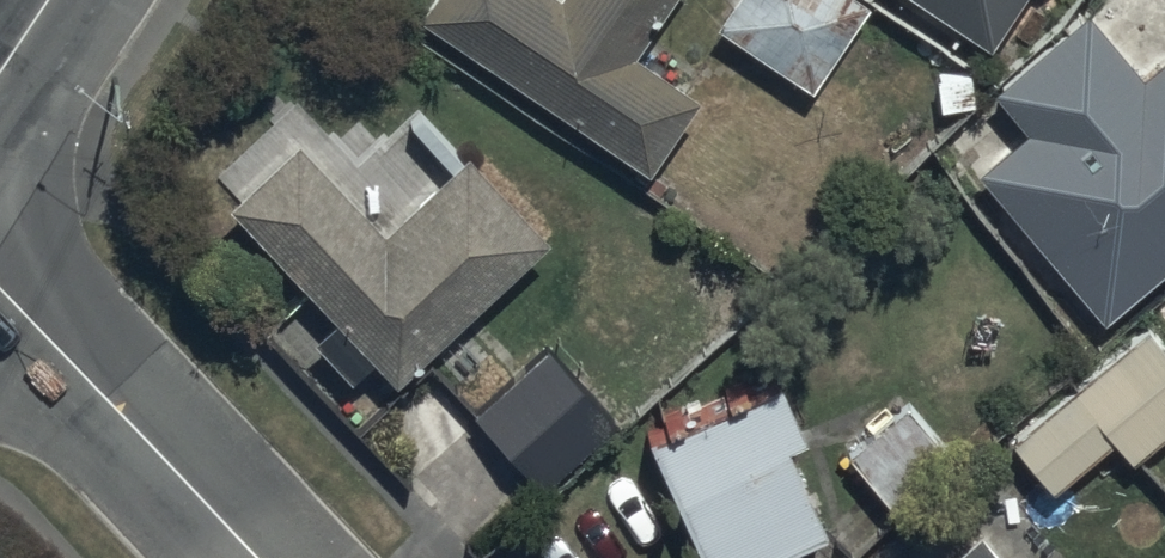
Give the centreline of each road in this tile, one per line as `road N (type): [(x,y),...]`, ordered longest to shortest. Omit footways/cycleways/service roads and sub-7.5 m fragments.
road 1 (residential): [(0,289),(254,557)]

